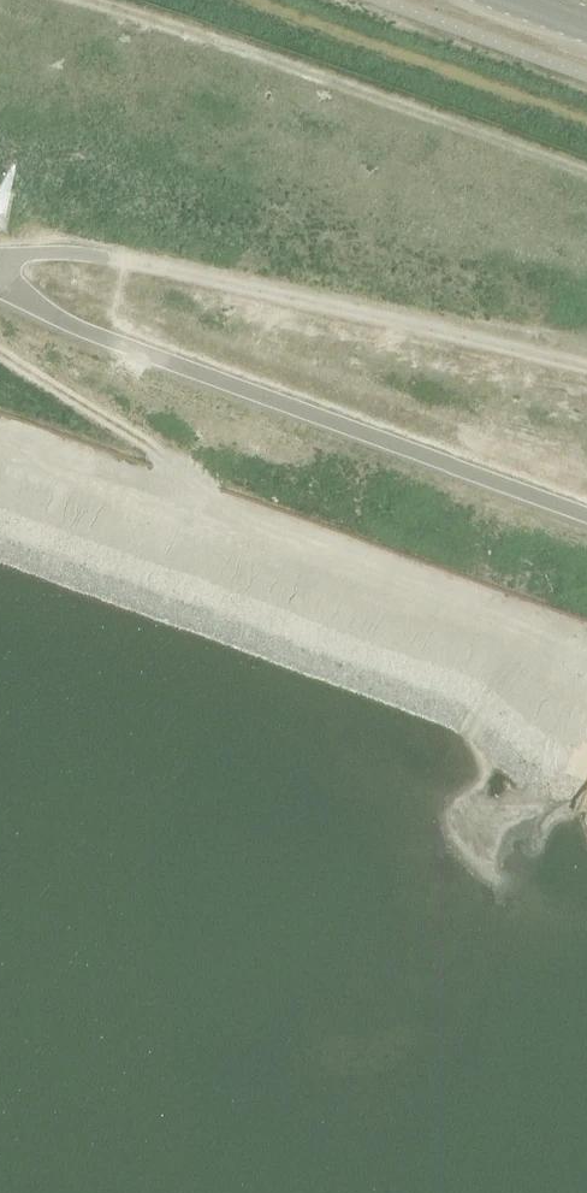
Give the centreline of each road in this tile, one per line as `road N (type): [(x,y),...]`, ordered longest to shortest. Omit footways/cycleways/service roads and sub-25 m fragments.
road 1 (track): [(0,542),(586,736)]

